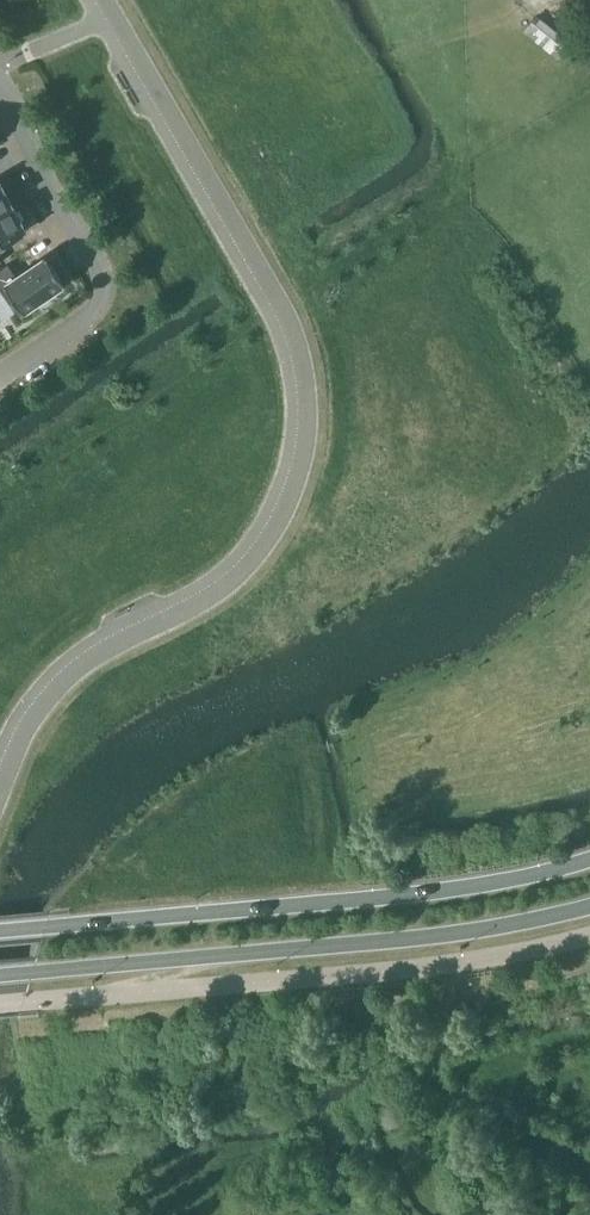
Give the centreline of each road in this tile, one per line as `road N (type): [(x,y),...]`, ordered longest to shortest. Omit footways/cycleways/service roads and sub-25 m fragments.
road 1 (secondary): [(589,860),(414,895),(0,931)]
road 2 (secondary): [(0,975),(419,939),(589,907)]
road 3 (residential): [(0,375),(102,308),(106,289),(54,210),(0,101)]

